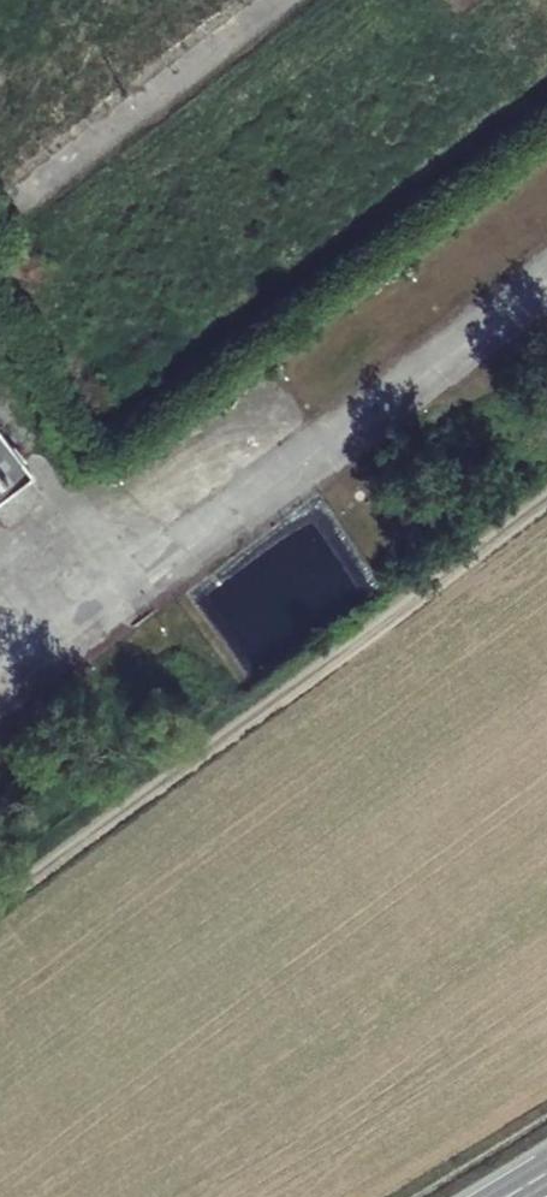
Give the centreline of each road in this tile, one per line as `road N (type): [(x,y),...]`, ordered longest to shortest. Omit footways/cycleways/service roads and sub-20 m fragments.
road 1 (track): [(546,498),(0,904)]

